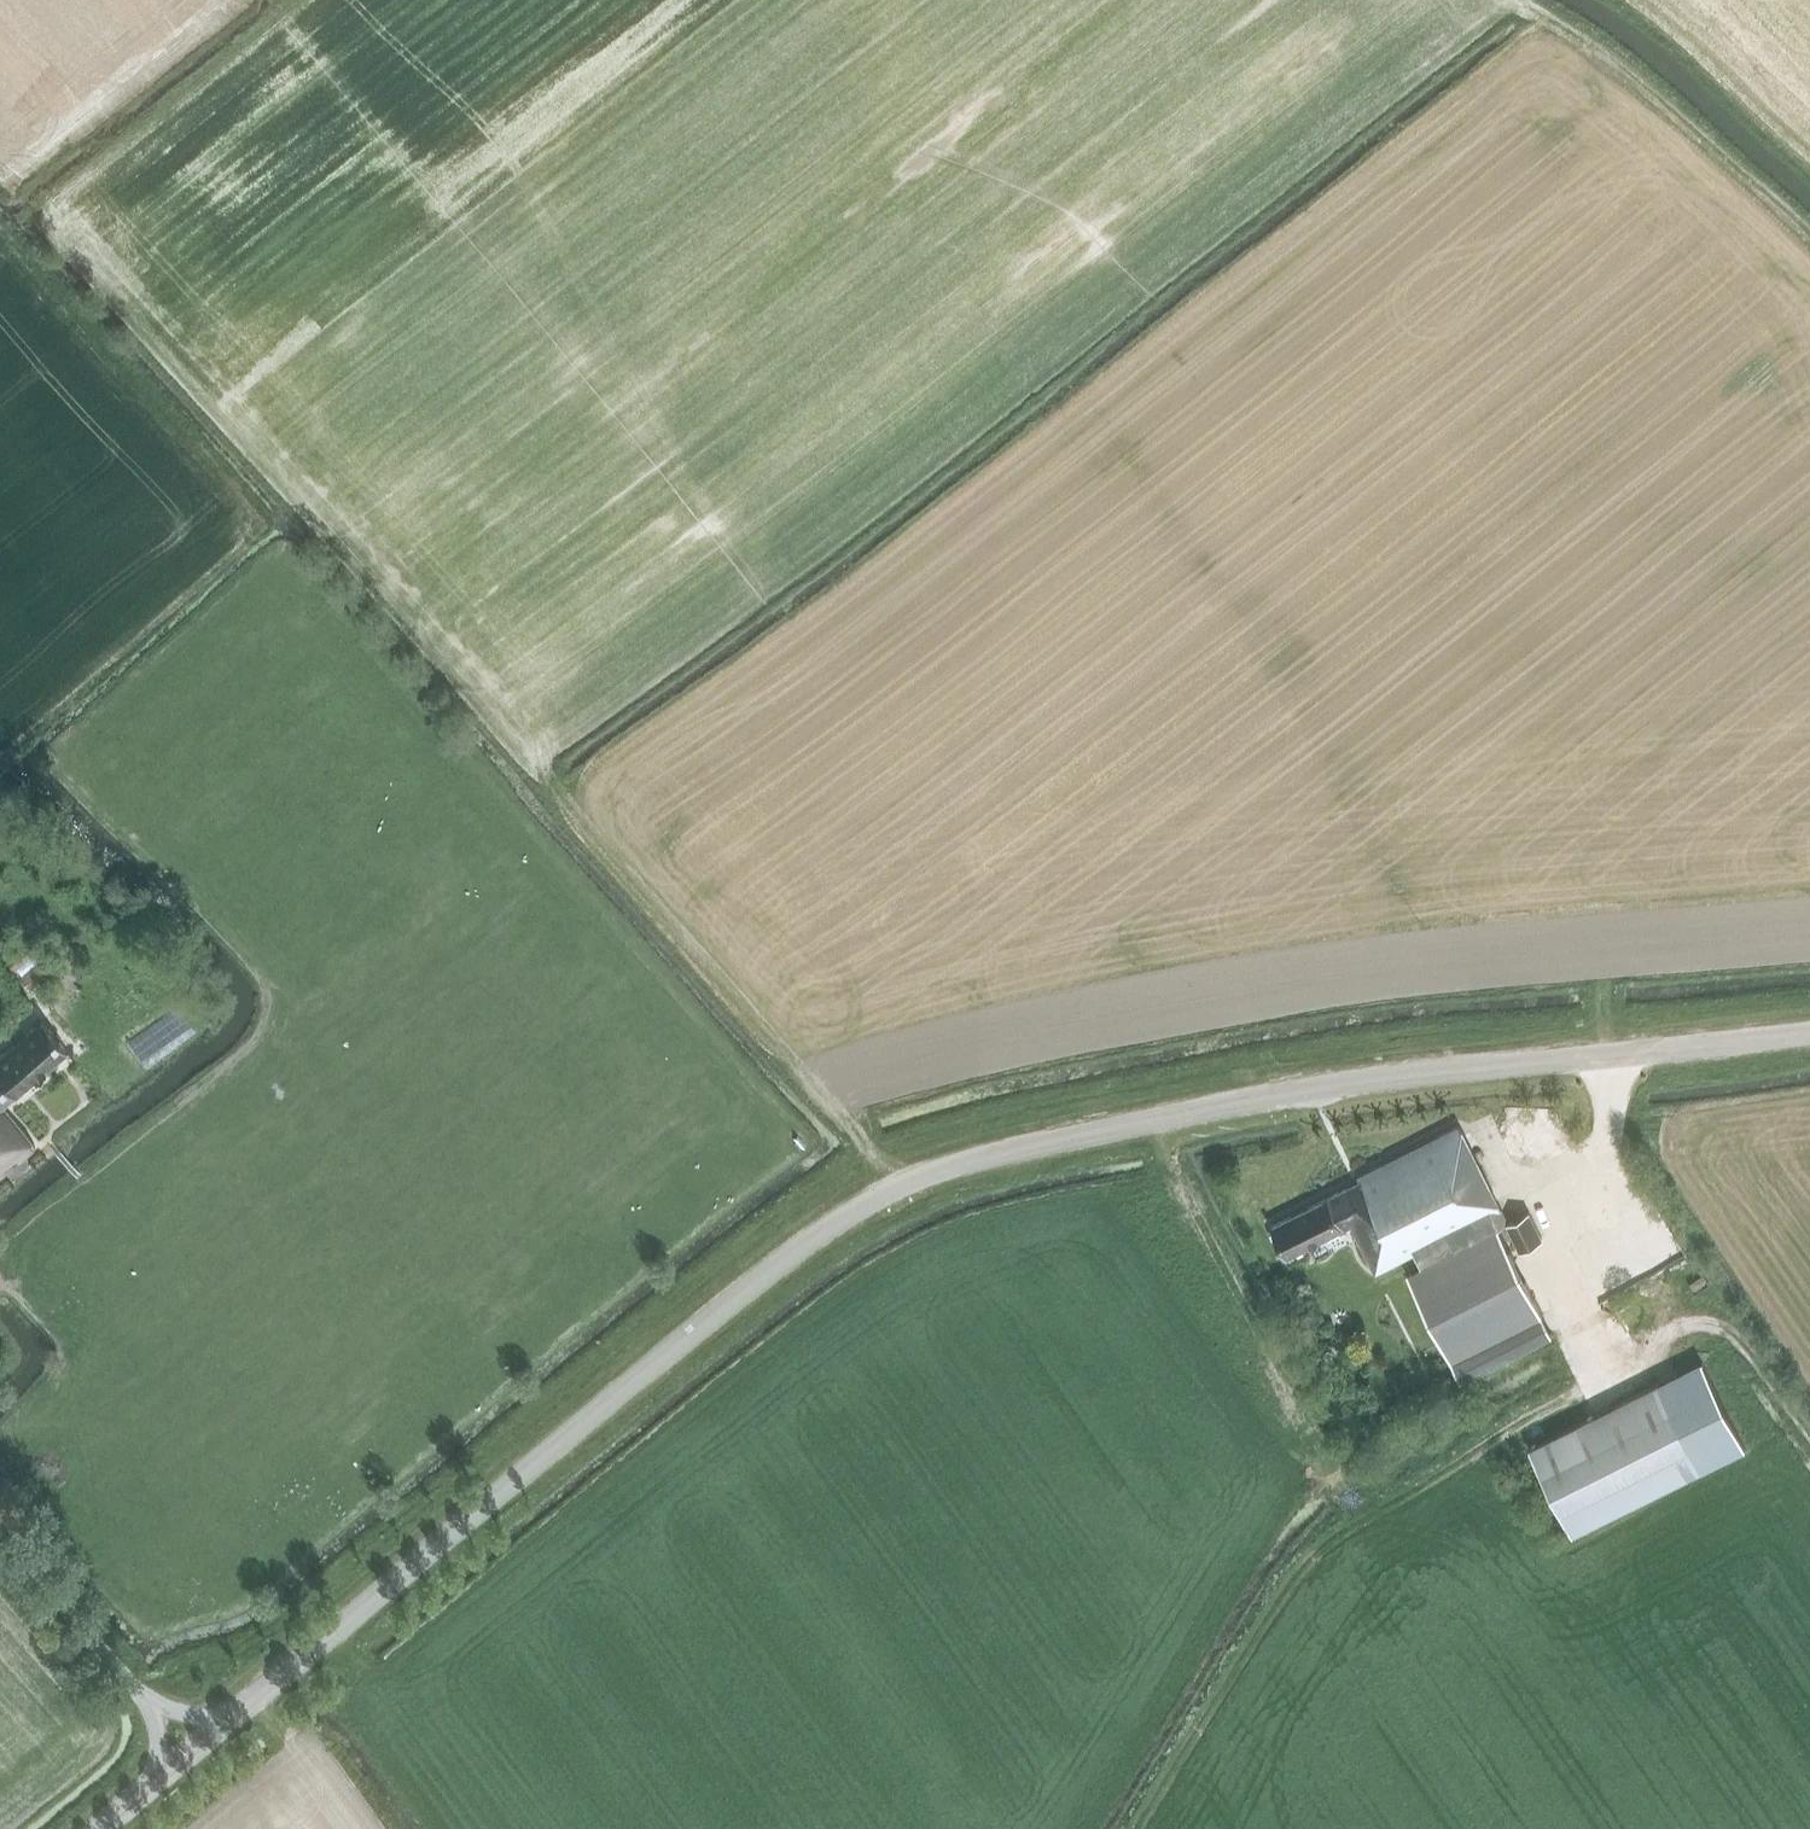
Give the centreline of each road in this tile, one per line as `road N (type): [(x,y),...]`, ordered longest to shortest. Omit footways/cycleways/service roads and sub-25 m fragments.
road 1 (tertiary): [(230,1722),(694,1334),(820,1236),(907,1185),(1033,1146),(1315,1090),(1809,1034)]
road 2 (unclassified): [(152,1706),(0,1541)]

